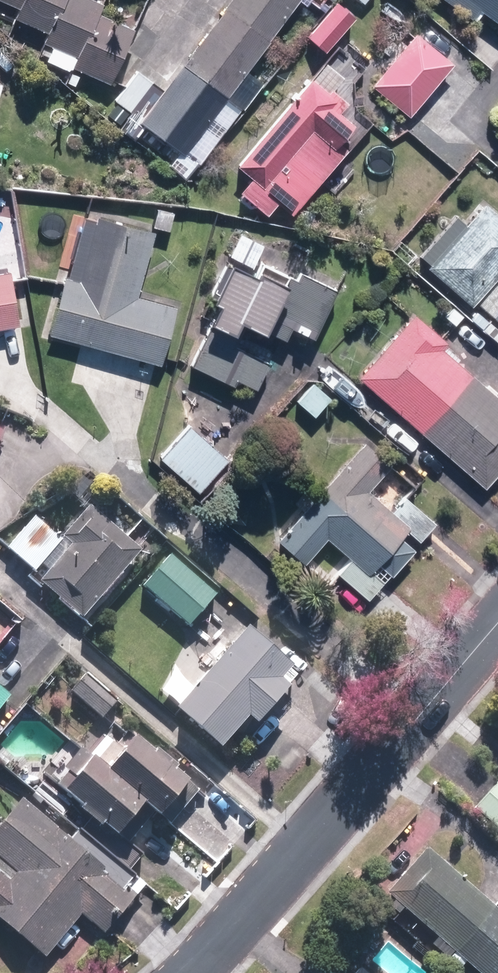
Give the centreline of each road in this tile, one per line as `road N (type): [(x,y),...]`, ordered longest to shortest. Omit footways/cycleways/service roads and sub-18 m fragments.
road 1 (residential): [(497,623),(194,972)]

